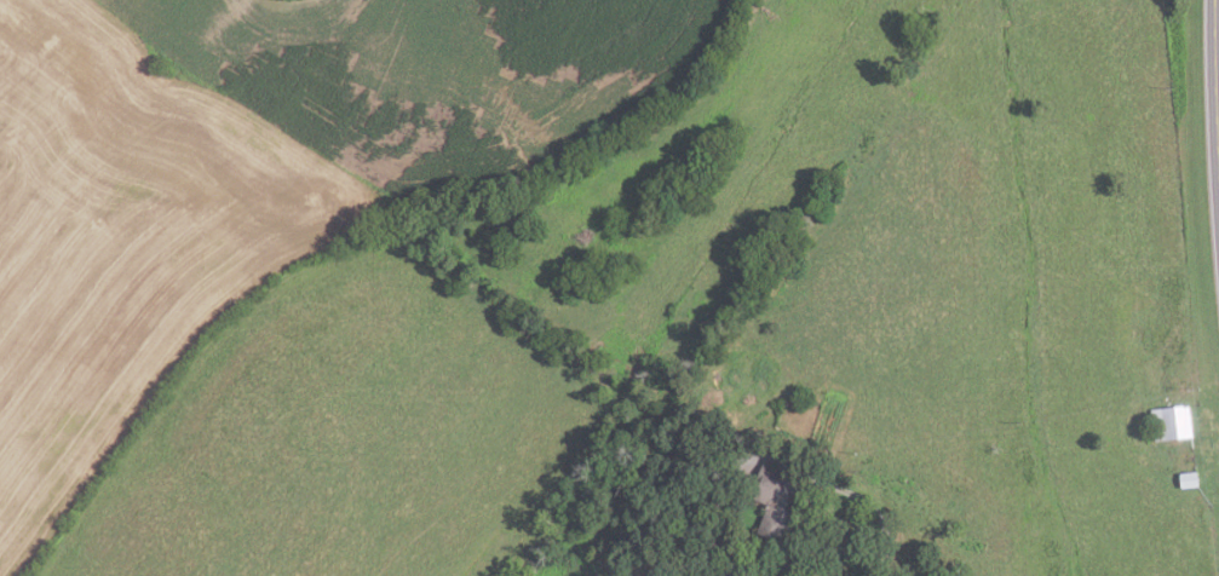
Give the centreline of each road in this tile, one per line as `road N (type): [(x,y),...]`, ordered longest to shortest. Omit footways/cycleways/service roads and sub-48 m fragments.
road 1 (primary): [(1218,156),(1216,0)]

